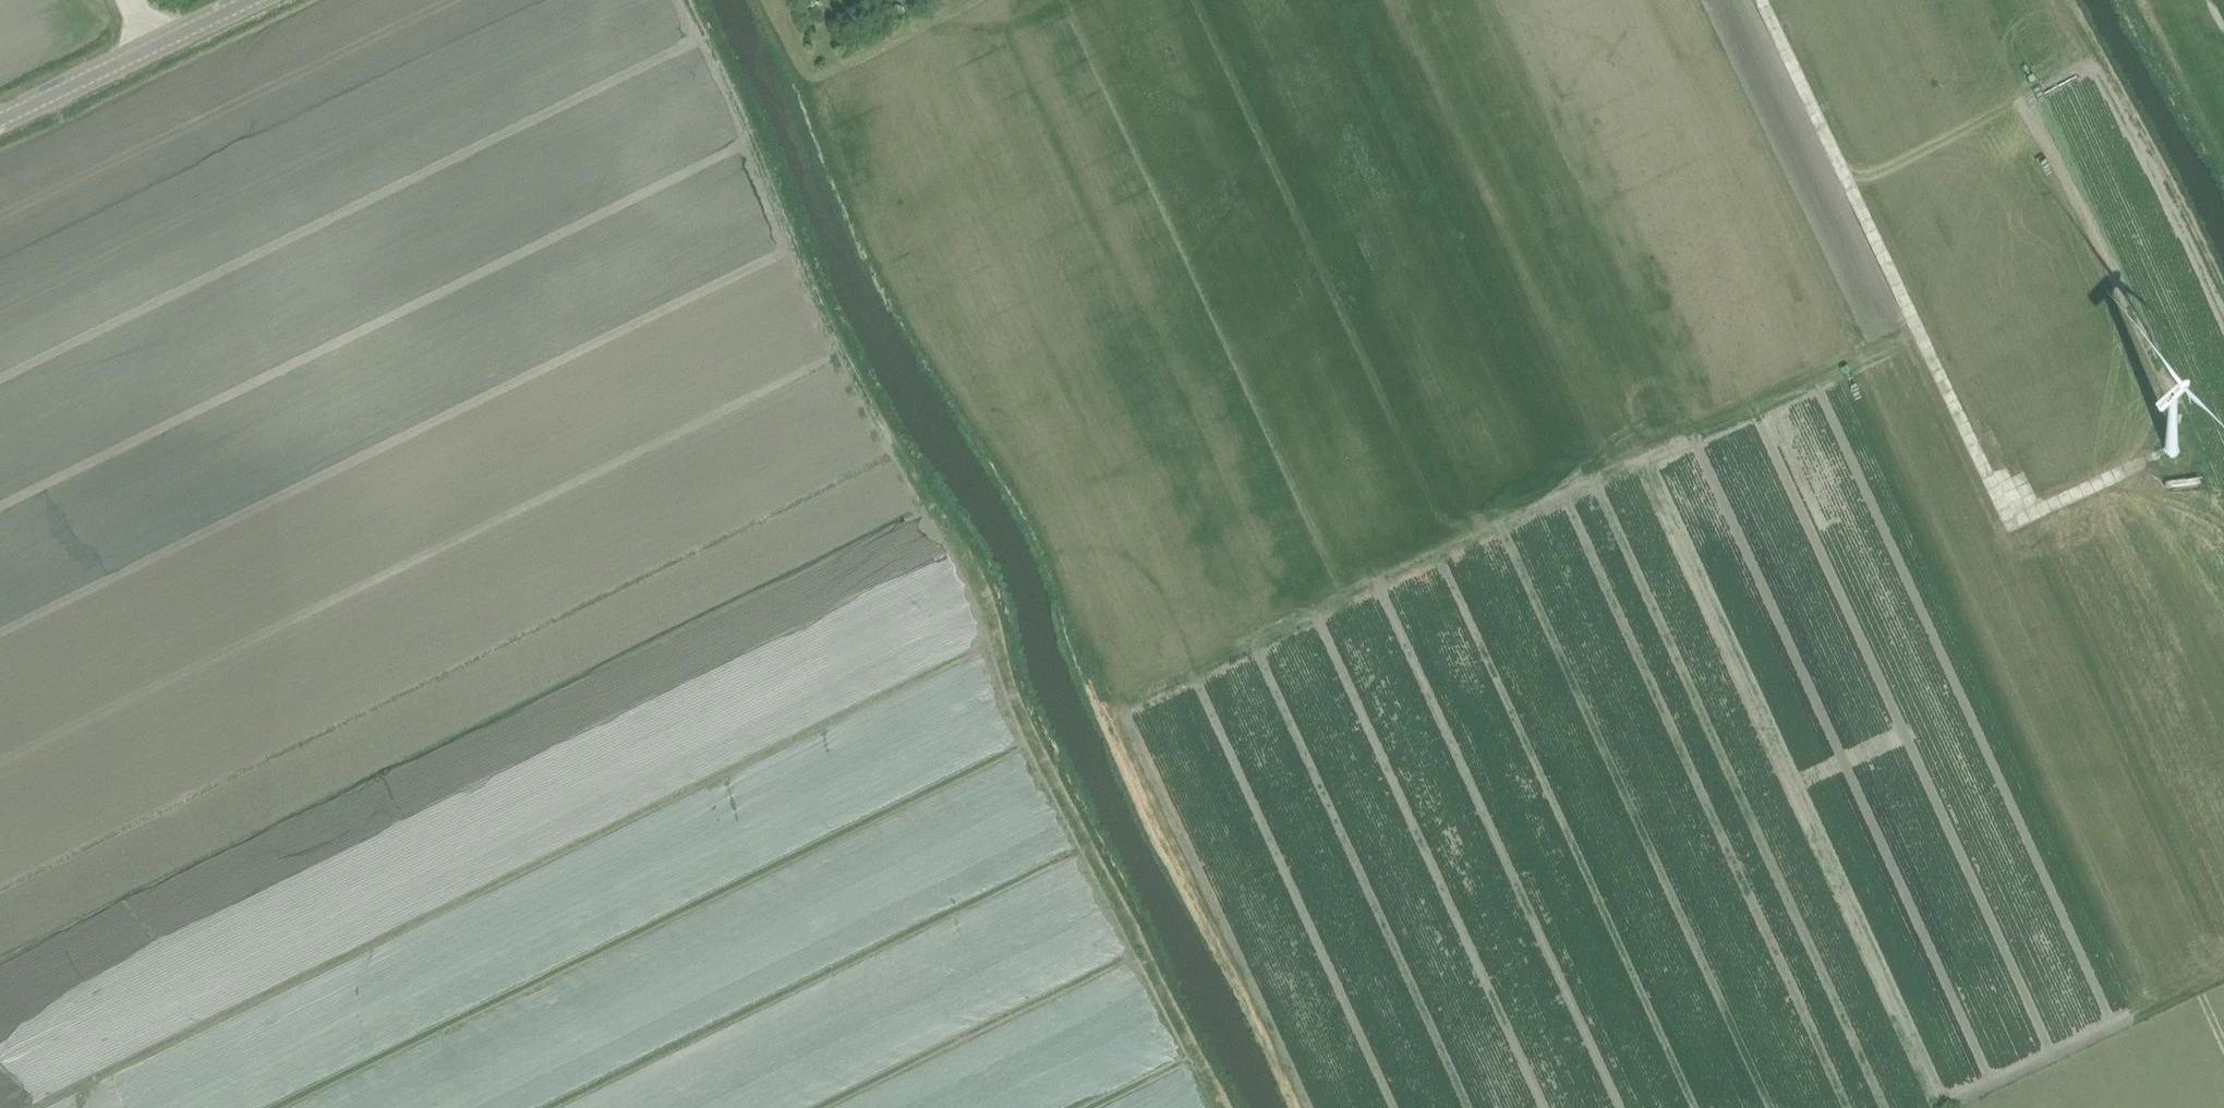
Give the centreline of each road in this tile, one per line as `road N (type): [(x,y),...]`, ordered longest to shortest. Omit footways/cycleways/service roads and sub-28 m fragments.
road 1 (track): [(1760,0),(2009,523),(2144,461)]
road 2 (tertiary): [(0,120),(253,0)]

